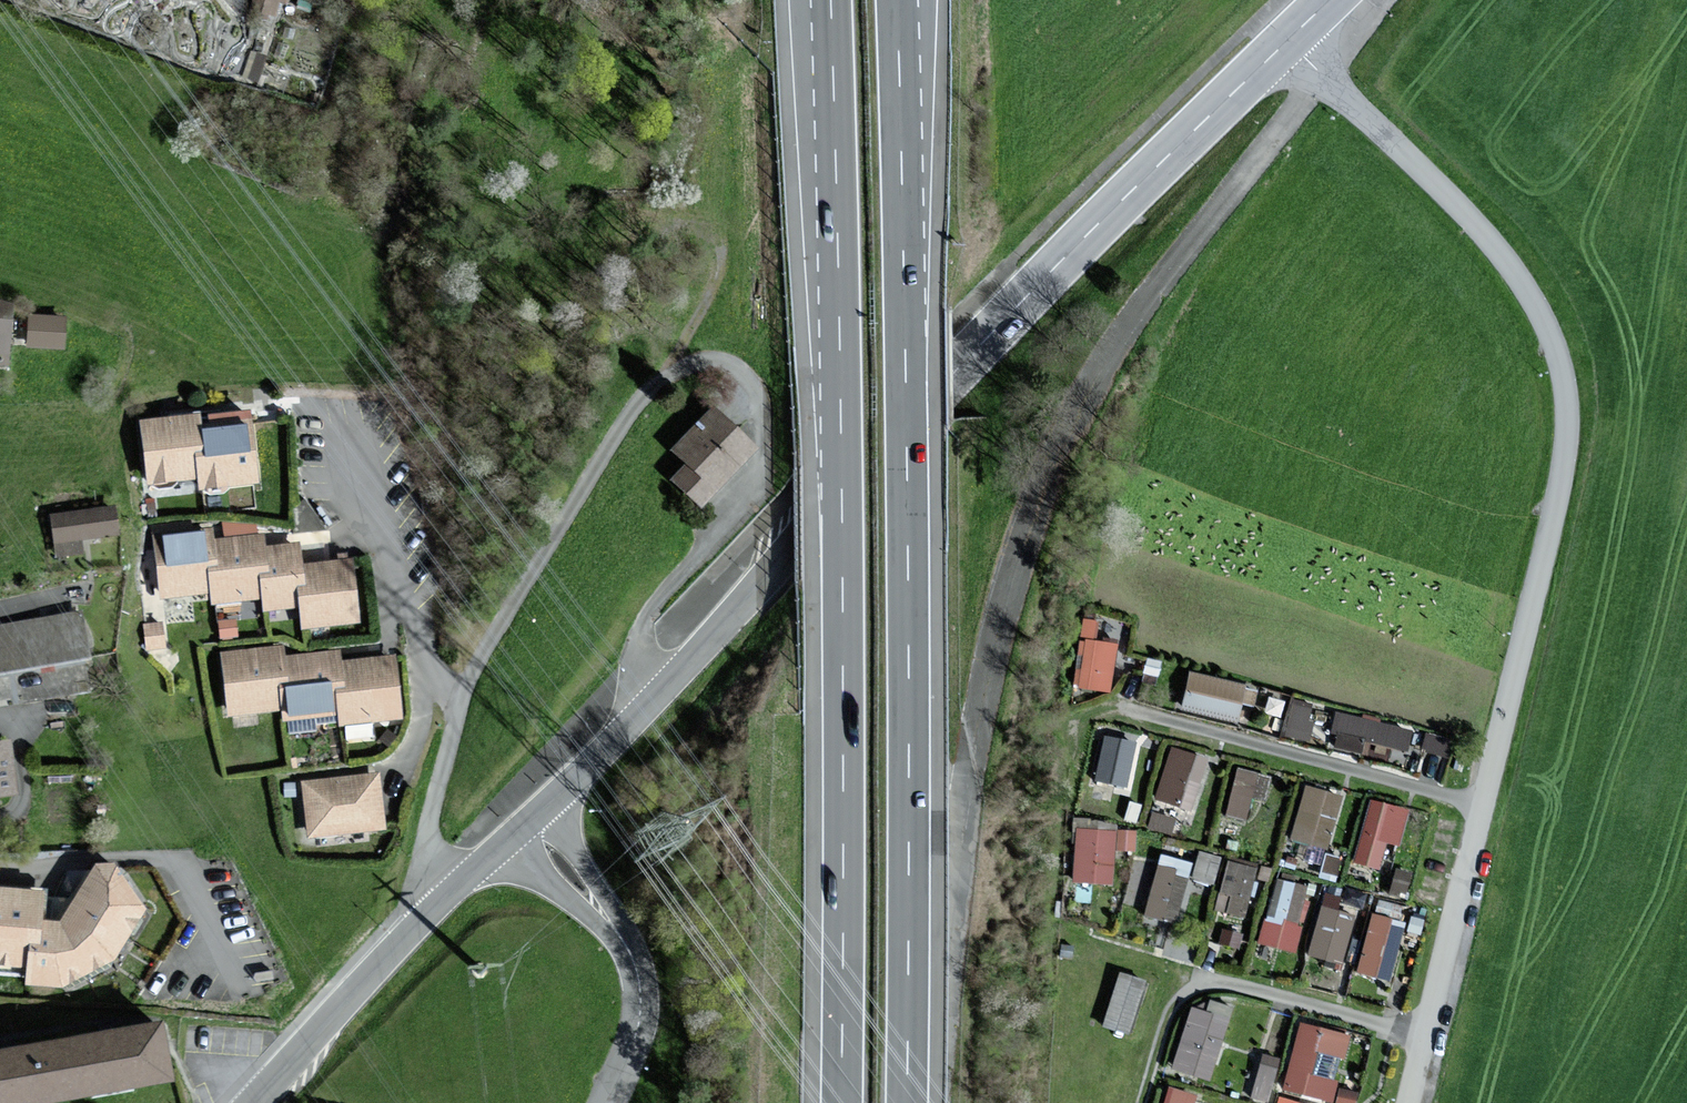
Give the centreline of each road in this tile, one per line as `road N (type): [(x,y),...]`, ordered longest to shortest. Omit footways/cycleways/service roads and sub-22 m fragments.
road 1 (residential): [(1410,1102),(1561,484),(1568,419),(1558,355),(1530,295),(1472,220),(1287,41)]
road 2 (motorway): [(907,1102),(909,501),(898,0)]
road 3 (motorway): [(831,0),(842,1102)]
road 4 (tertiary): [(1287,41),(1028,293),(782,562),(523,827)]
road 5 (residential): [(466,694),(630,414),(677,366),(728,362),(756,393),(761,445),(740,490)]
road 6 (tertiary): [(523,827),(621,939),(635,988),(635,1037),(606,1102)]
road 7 (tertiary): [(442,902),(252,1102)]
road 8 (residential): [(354,440),(426,688)]
road 9 (residential): [(442,902),(429,883),(425,850),(466,694)]

